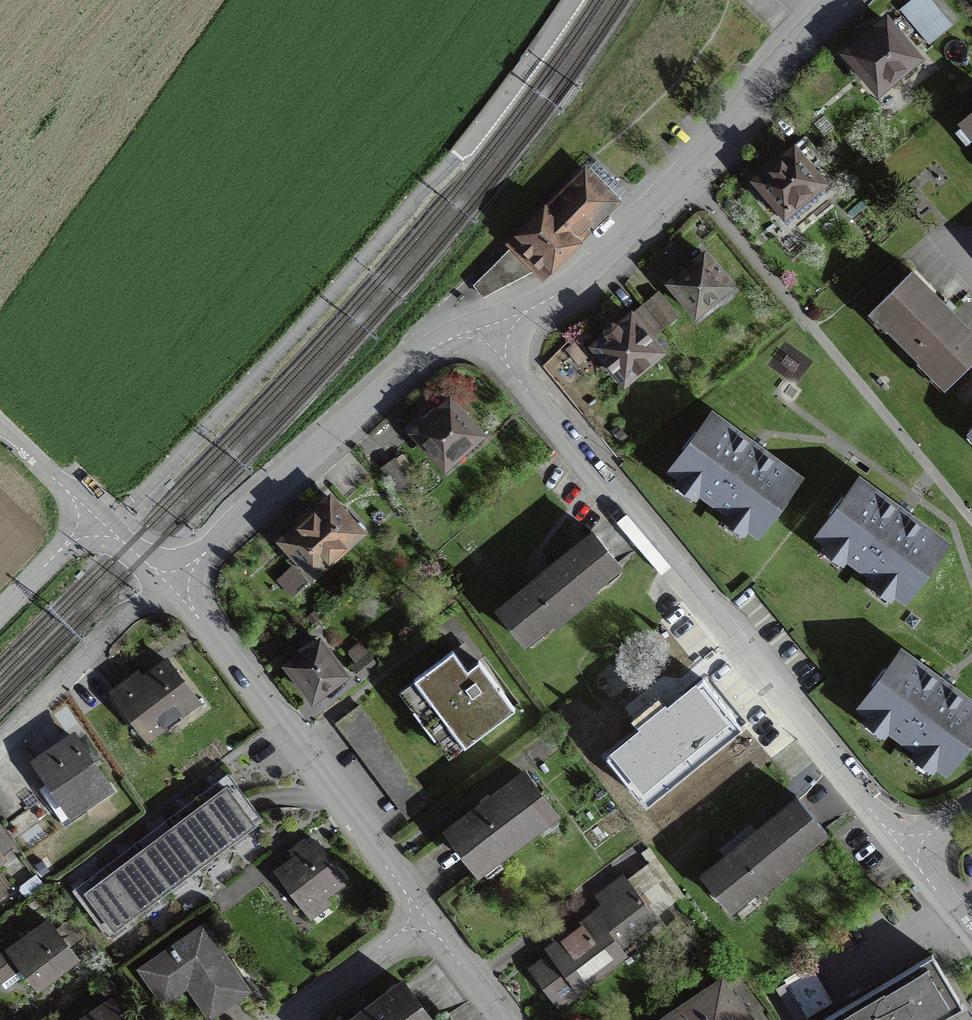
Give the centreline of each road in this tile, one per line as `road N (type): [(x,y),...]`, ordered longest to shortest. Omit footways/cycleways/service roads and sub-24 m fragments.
road 1 (residential): [(490,326),(524,386),(905,851)]
road 2 (residential): [(490,326),(552,300),(603,259),(840,0)]
road 3 (residential): [(421,915),(174,582)]
road 4 (residential): [(174,582),(428,352),(490,326)]
road 5 (residential): [(174,582),(119,623),(0,746)]
road 6 (residential): [(289,1019),(421,915)]
road 7 (residential): [(92,518),(0,612)]
road 8 (residential): [(499,1019),(421,915)]
road 9 (residential): [(92,518),(0,429)]

